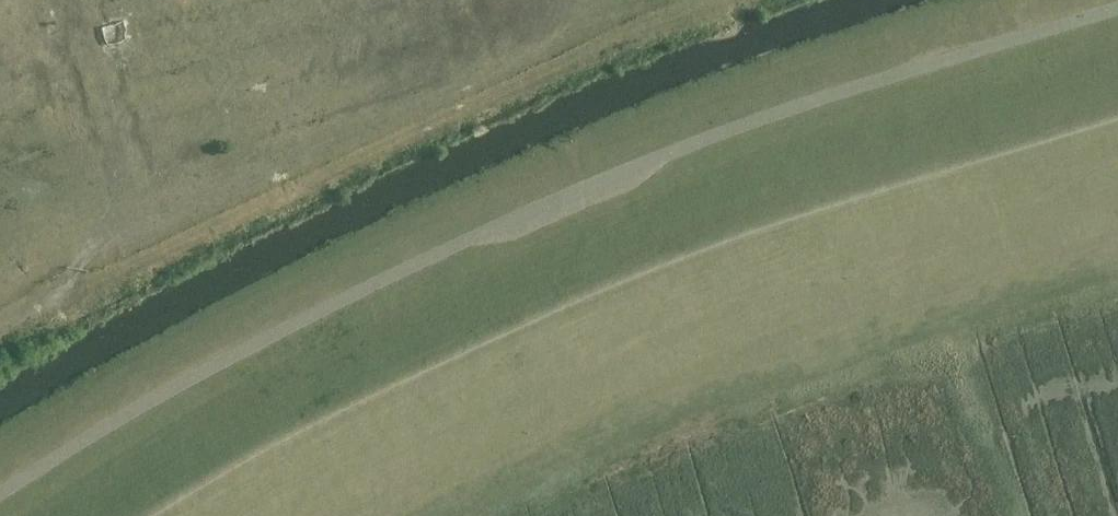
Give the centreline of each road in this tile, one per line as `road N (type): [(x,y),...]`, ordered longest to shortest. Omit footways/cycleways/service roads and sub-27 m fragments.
road 1 (track): [(1117,9),(850,88),(464,241),(75,444),(0,493)]
road 2 (track): [(709,0),(0,319)]

